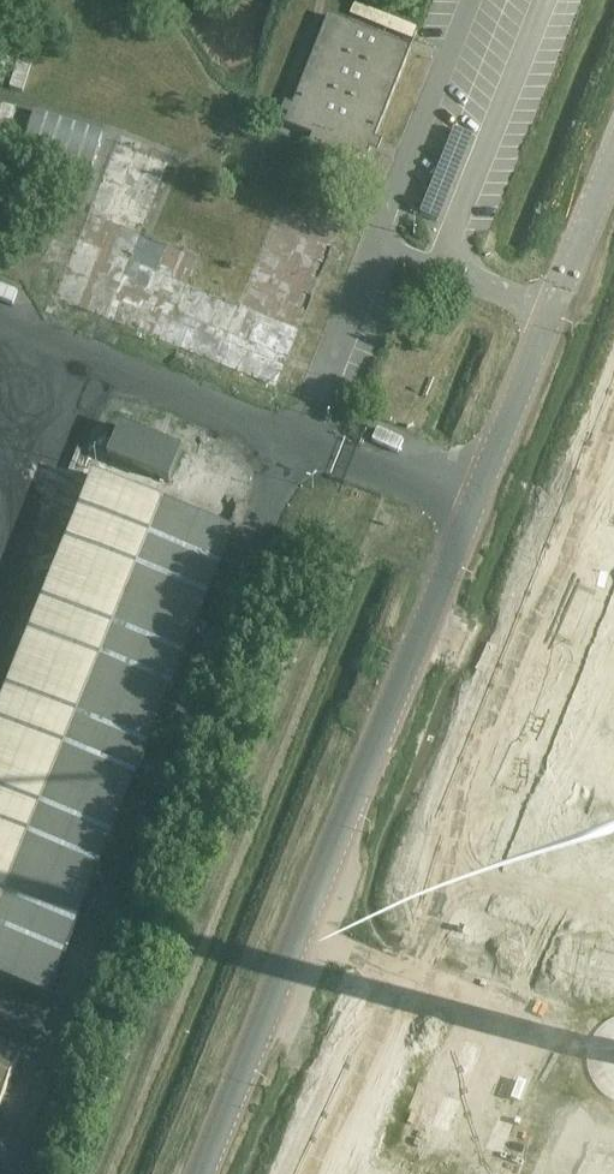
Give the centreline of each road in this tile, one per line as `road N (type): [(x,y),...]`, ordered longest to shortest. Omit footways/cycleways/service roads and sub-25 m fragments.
road 1 (tertiary): [(197,1173),(613,145)]
road 2 (track): [(328,1173),(292,1051),(259,1025)]

